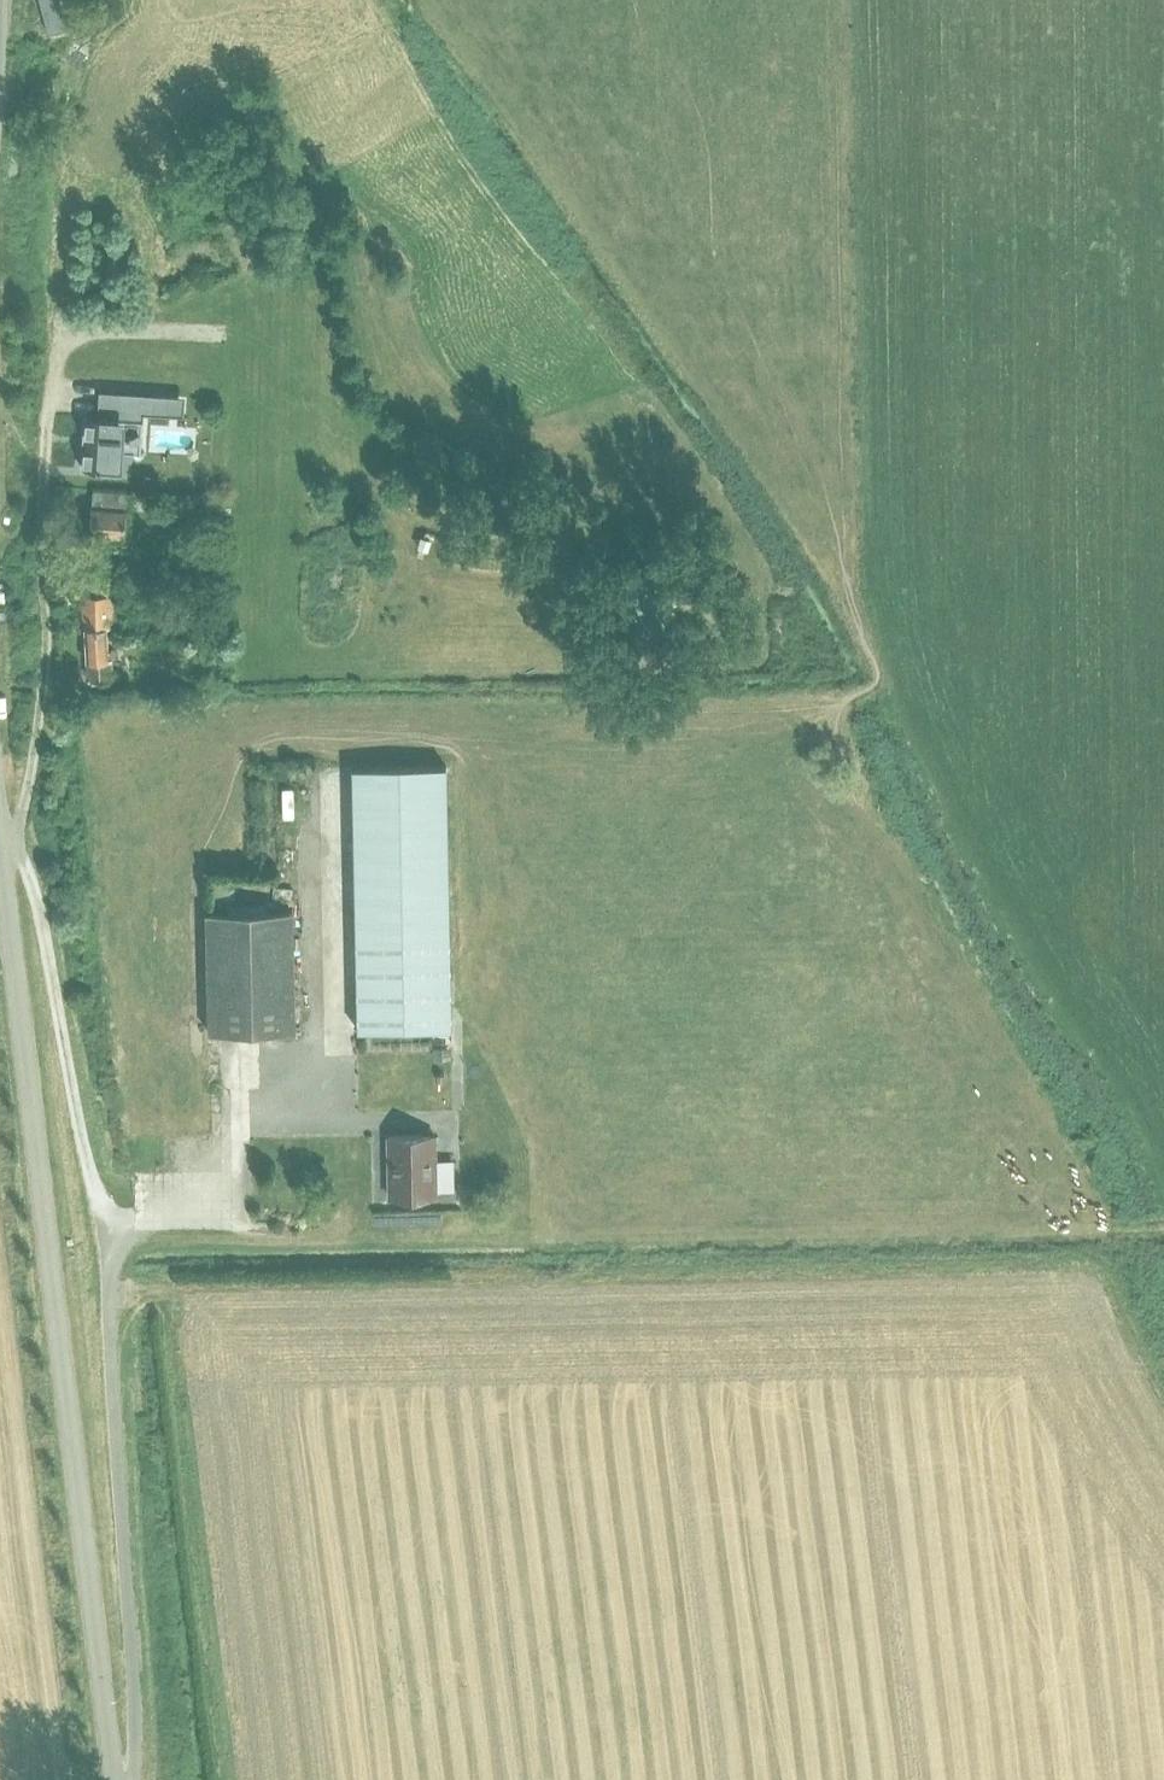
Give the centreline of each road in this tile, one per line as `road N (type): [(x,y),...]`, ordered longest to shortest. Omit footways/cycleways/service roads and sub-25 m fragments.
road 1 (tertiary): [(115,1779),(0,833)]

